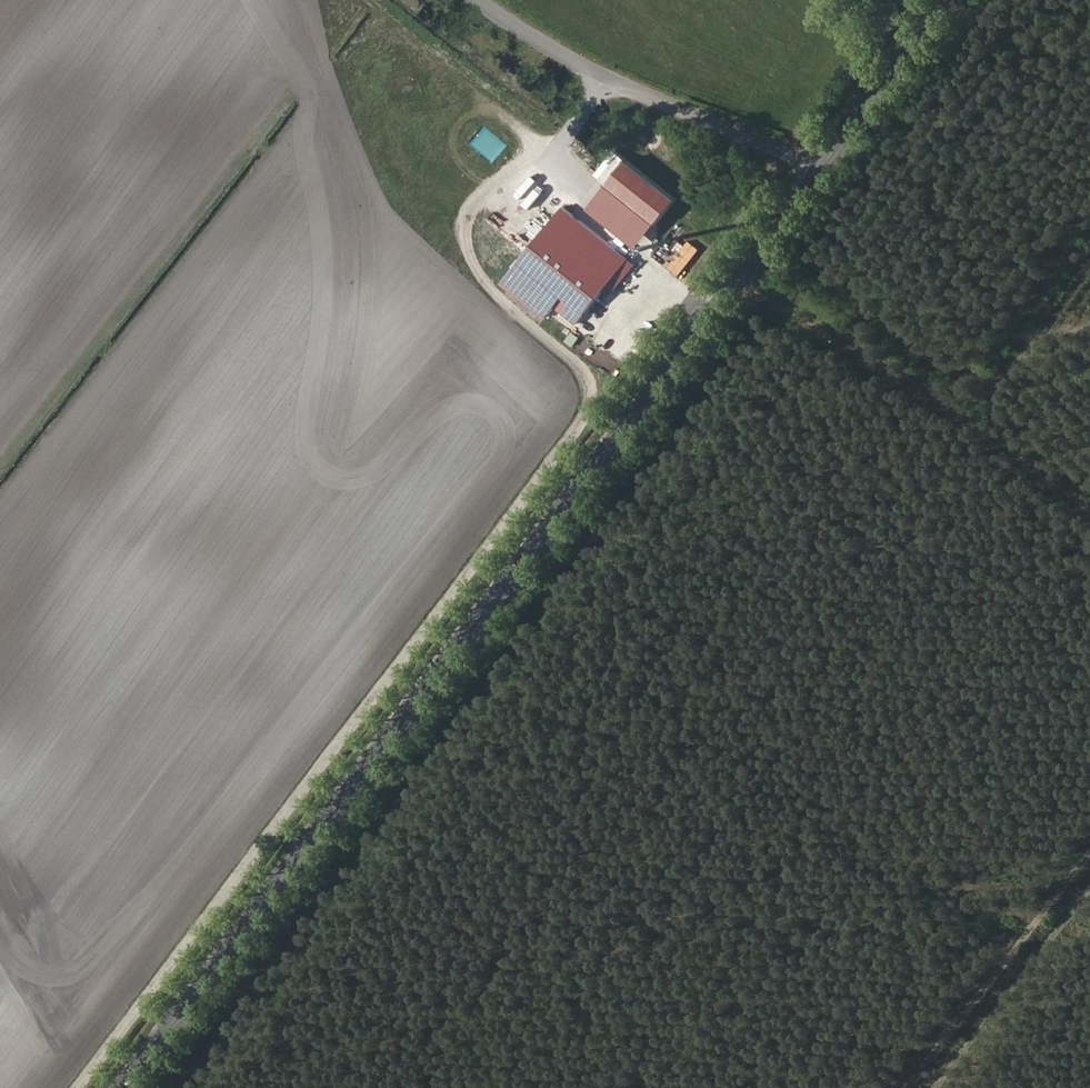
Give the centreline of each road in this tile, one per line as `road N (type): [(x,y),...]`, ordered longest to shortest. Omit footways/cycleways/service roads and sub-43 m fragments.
road 1 (primary): [(956,0),(129,1087)]
road 2 (track): [(1089,503),(984,422),(752,271)]
road 3 (track): [(932,1087),(1089,881)]

